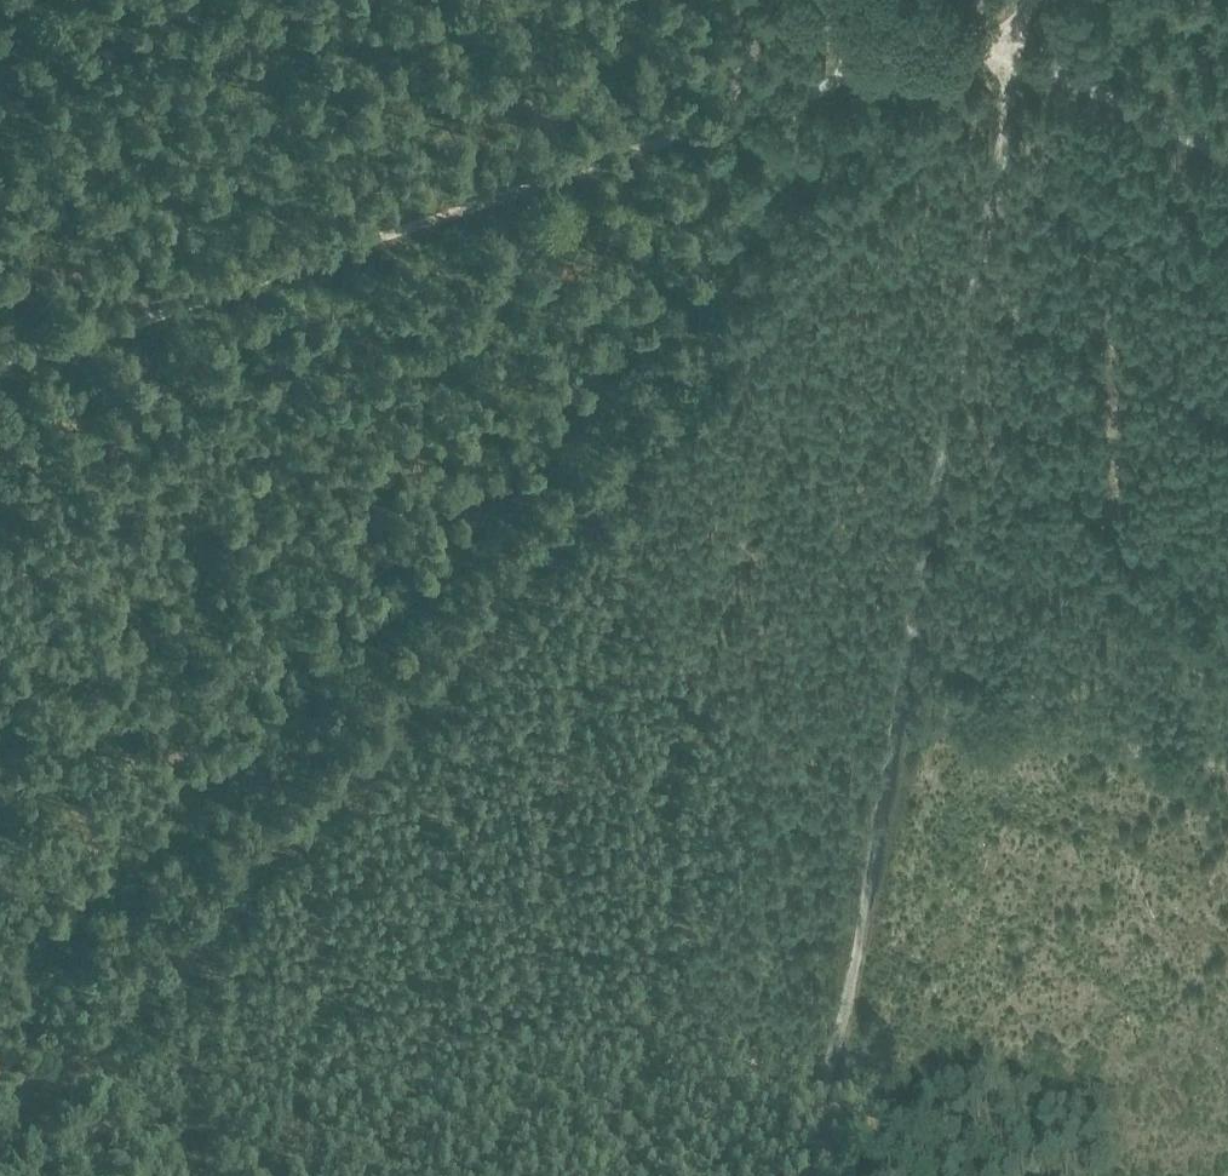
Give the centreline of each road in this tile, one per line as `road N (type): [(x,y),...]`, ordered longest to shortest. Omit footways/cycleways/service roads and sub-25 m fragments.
road 1 (track): [(806,1175),(1011,92),(1009,49)]
road 2 (track): [(78,343),(841,73),(990,44)]

